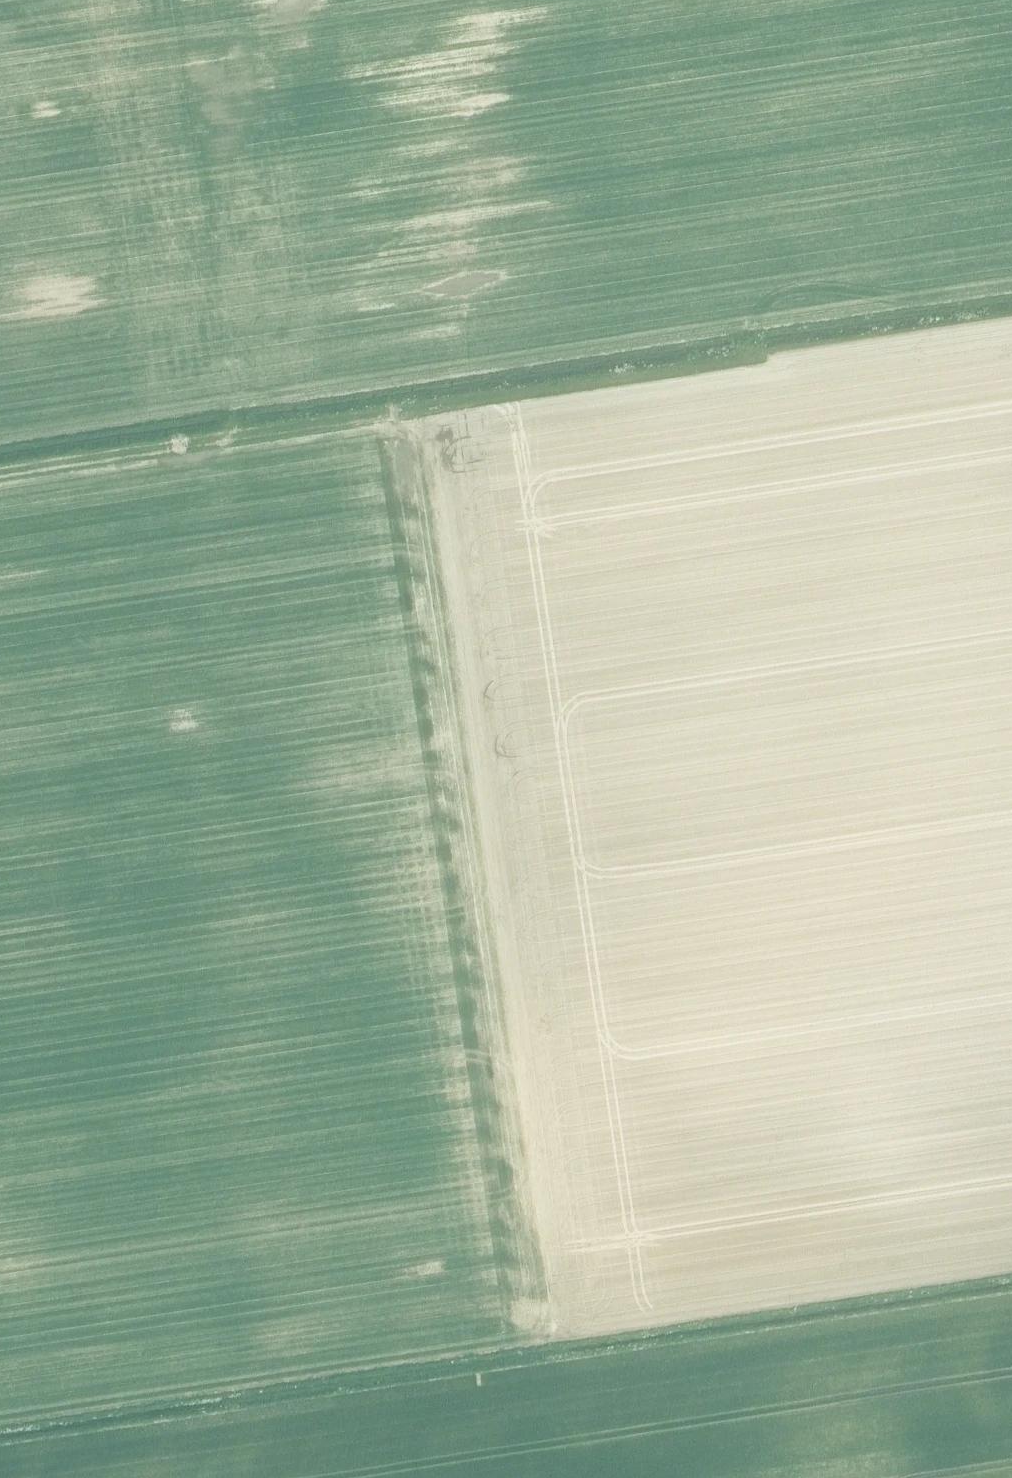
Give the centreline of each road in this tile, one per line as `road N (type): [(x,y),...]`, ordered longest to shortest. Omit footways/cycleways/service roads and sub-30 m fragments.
road 1 (track): [(1011,315),(0,473)]

